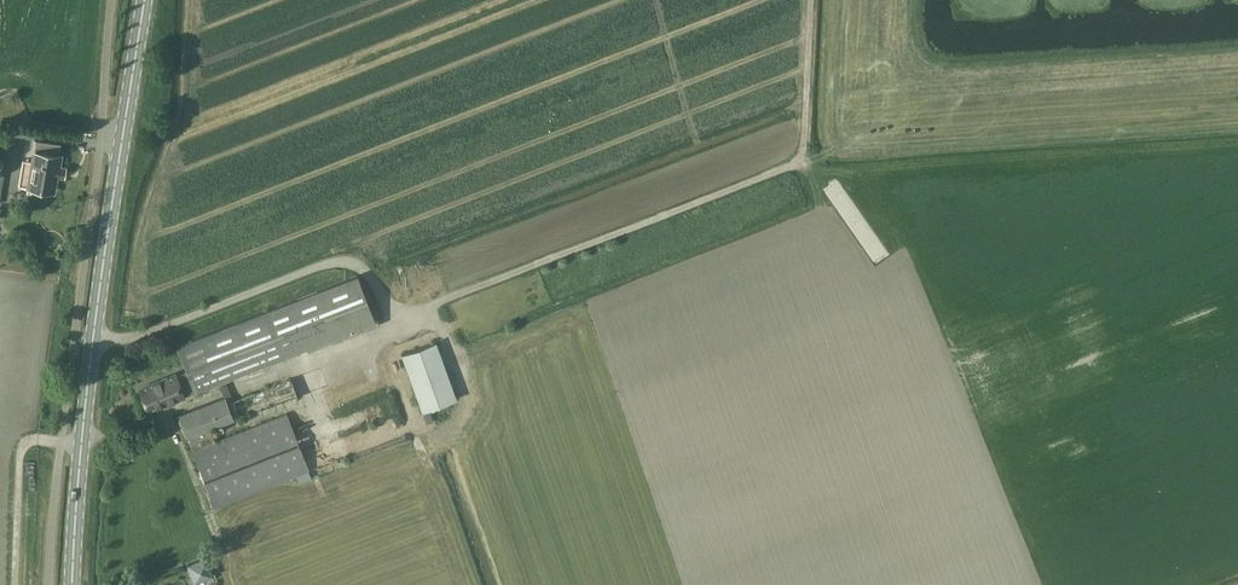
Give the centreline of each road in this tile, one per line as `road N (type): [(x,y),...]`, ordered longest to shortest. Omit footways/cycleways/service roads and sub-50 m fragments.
road 1 (primary): [(73,584),(107,247),(146,0)]
road 2 (track): [(382,331),(802,163)]
road 3 (track): [(802,163),(868,132),(1011,123)]
road 4 (track): [(83,444),(25,446),(15,584)]
road 5 (track): [(802,163),(810,0)]

